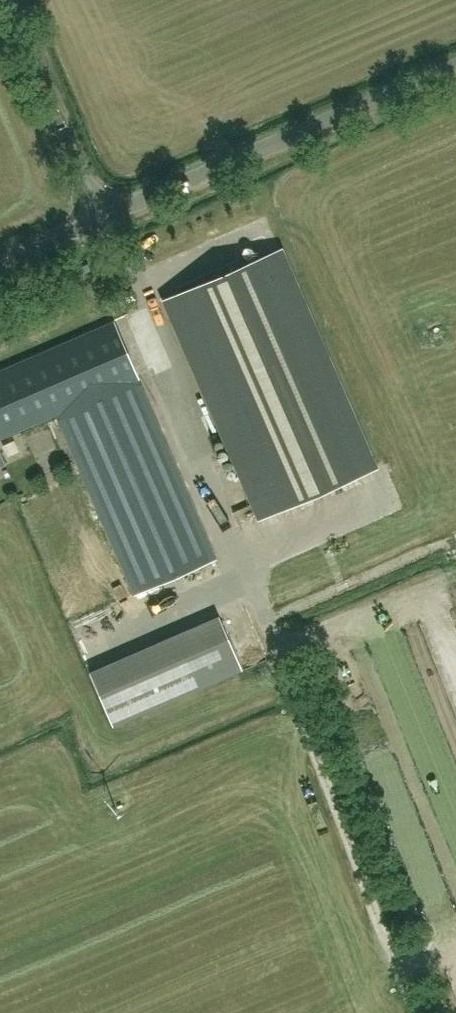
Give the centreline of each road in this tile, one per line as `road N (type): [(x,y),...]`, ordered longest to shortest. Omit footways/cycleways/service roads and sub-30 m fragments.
road 1 (unclassified): [(103,222),(455,70)]
road 2 (unclassified): [(103,222),(10,0)]

